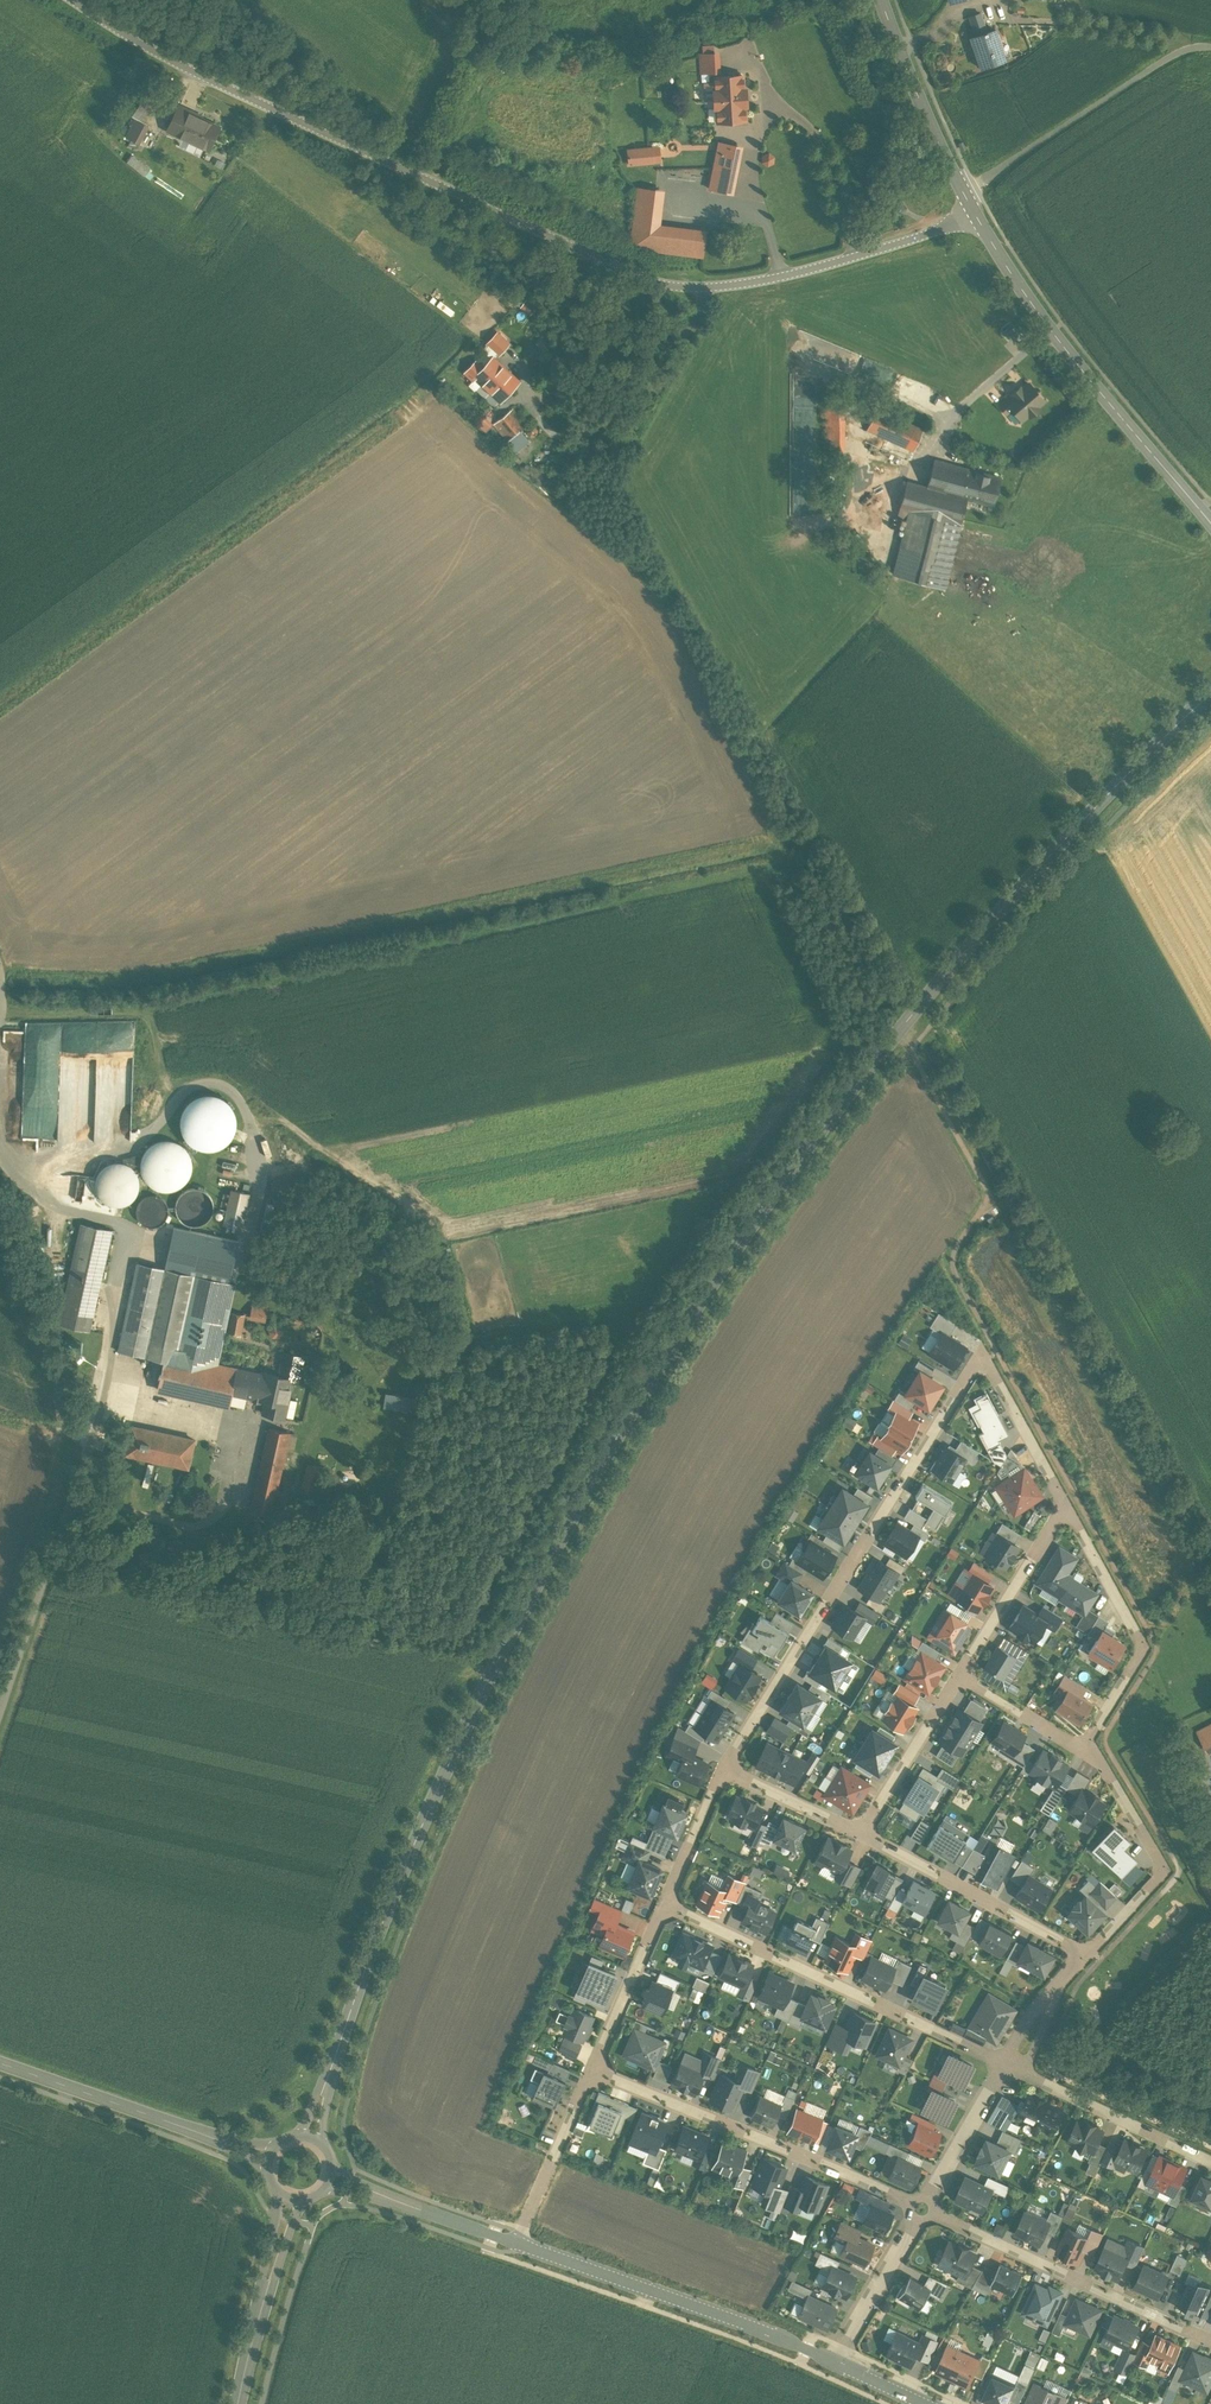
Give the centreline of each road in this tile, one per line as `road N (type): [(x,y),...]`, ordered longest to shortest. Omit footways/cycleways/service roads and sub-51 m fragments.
road 1 (secondary): [(1163,741),(895,1036),(783,1182),(620,1434),(531,1596),(417,1838),(312,2138)]
road 2 (residential): [(73,0),(273,111),(645,281),(708,287),(775,278),(905,243),(975,214)]
road 3 (residential): [(724,1768),(981,1358)]
road 4 (residential): [(666,1905),(1004,2064)]
road 5 (secondary): [(975,214),(1035,306),(1197,508)]
road 6 (residential): [(592,2071),(911,2203)]
road 7 (tertiary): [(515,2244),(836,2364)]
road 8 (residential): [(933,2214),(1210,2340)]
road 9 (residential): [(1210,48),(1170,56),(963,193)]
road 10 (secondary): [(271,2155),(0,2065)]
road 11 (residential): [(1082,1747),(1140,1641),(1065,1504)]
road 12 (residential): [(1086,1956),(1157,1879),(1160,1864),(1100,1762),(1082,1747)]
road 13 (residential): [(862,1833),(1086,1956)]
road 14 (residential): [(1004,2064),(1210,2164)]
road 15 (secondary): [(884,0),(963,193)]
road 16 (secondary): [(240,2403),(290,2201)]
road 17 (residential): [(959,1676),(1065,1504)]
road 18 (tertiary): [(333,2179),(515,2244)]
road 19 (residential): [(515,2244),(592,2071)]
road 20 (residential): [(862,1833),(959,1676)]
road 21 (residential): [(592,2071),(666,1905)]
road 22 (residential): [(1065,1504),(981,1358)]
road 23 (residential): [(836,2364),(916,2220)]
road 24 (residential): [(926,2197),(1004,2064)]
road 25 (residential): [(724,1768),(862,1833)]
road 26 (residential): [(666,1905),(724,1768)]
road 27 (residential): [(959,1676),(1082,1747)]
road 28 (residential): [(1004,2064),(1036,2009),(1086,1956)]
road 29 (track): [(1068,22),(1186,49)]

